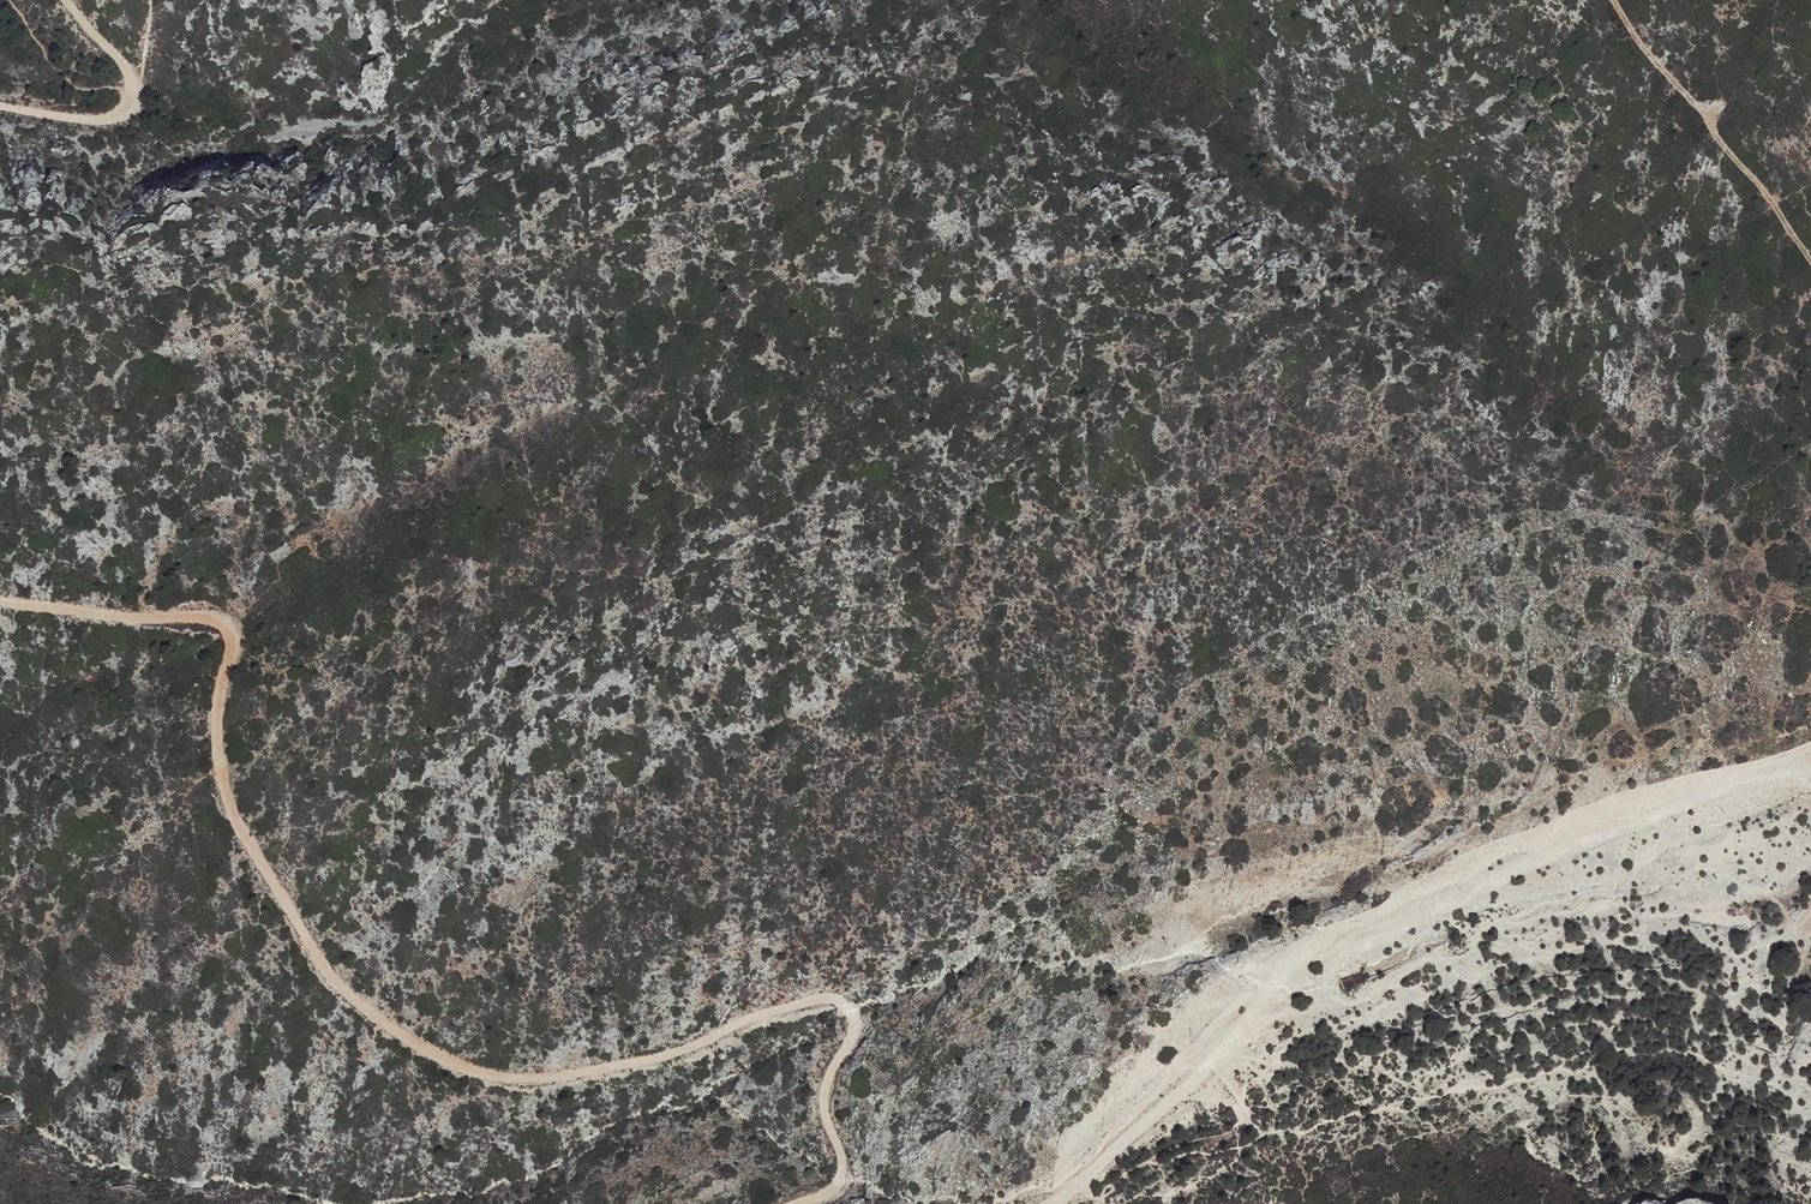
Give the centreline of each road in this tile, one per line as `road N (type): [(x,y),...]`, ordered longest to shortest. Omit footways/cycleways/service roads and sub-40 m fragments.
road 1 (track): [(811,1203),(845,1179),(826,1095),(854,1033),(849,1008),(827,996),(765,1006),(670,1052),(512,1076),(408,1040),(364,1007),(296,924),(227,796),(218,764),(238,699),(233,630),(200,616),(34,608),(0,599)]
road 2 (track): [(1051,1203),(1176,1092),(1280,958),(1510,851),(1810,750)]
road 3 (track): [(0,109),(71,124),(118,117),(128,96),(121,64),(69,0)]

